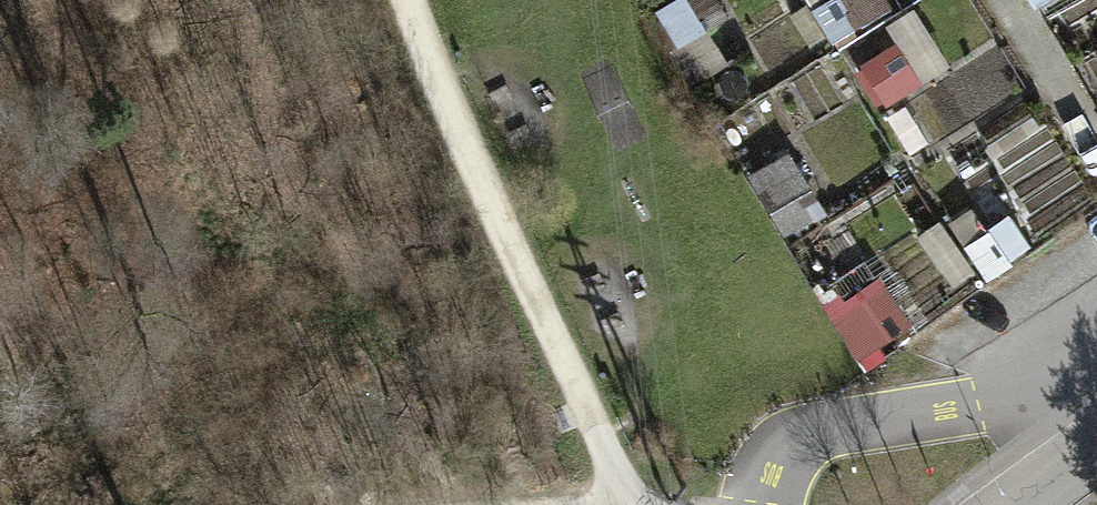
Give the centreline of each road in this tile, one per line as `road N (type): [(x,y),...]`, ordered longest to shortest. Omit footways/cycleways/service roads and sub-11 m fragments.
road 1 (track): [(623,504),(407,0)]

